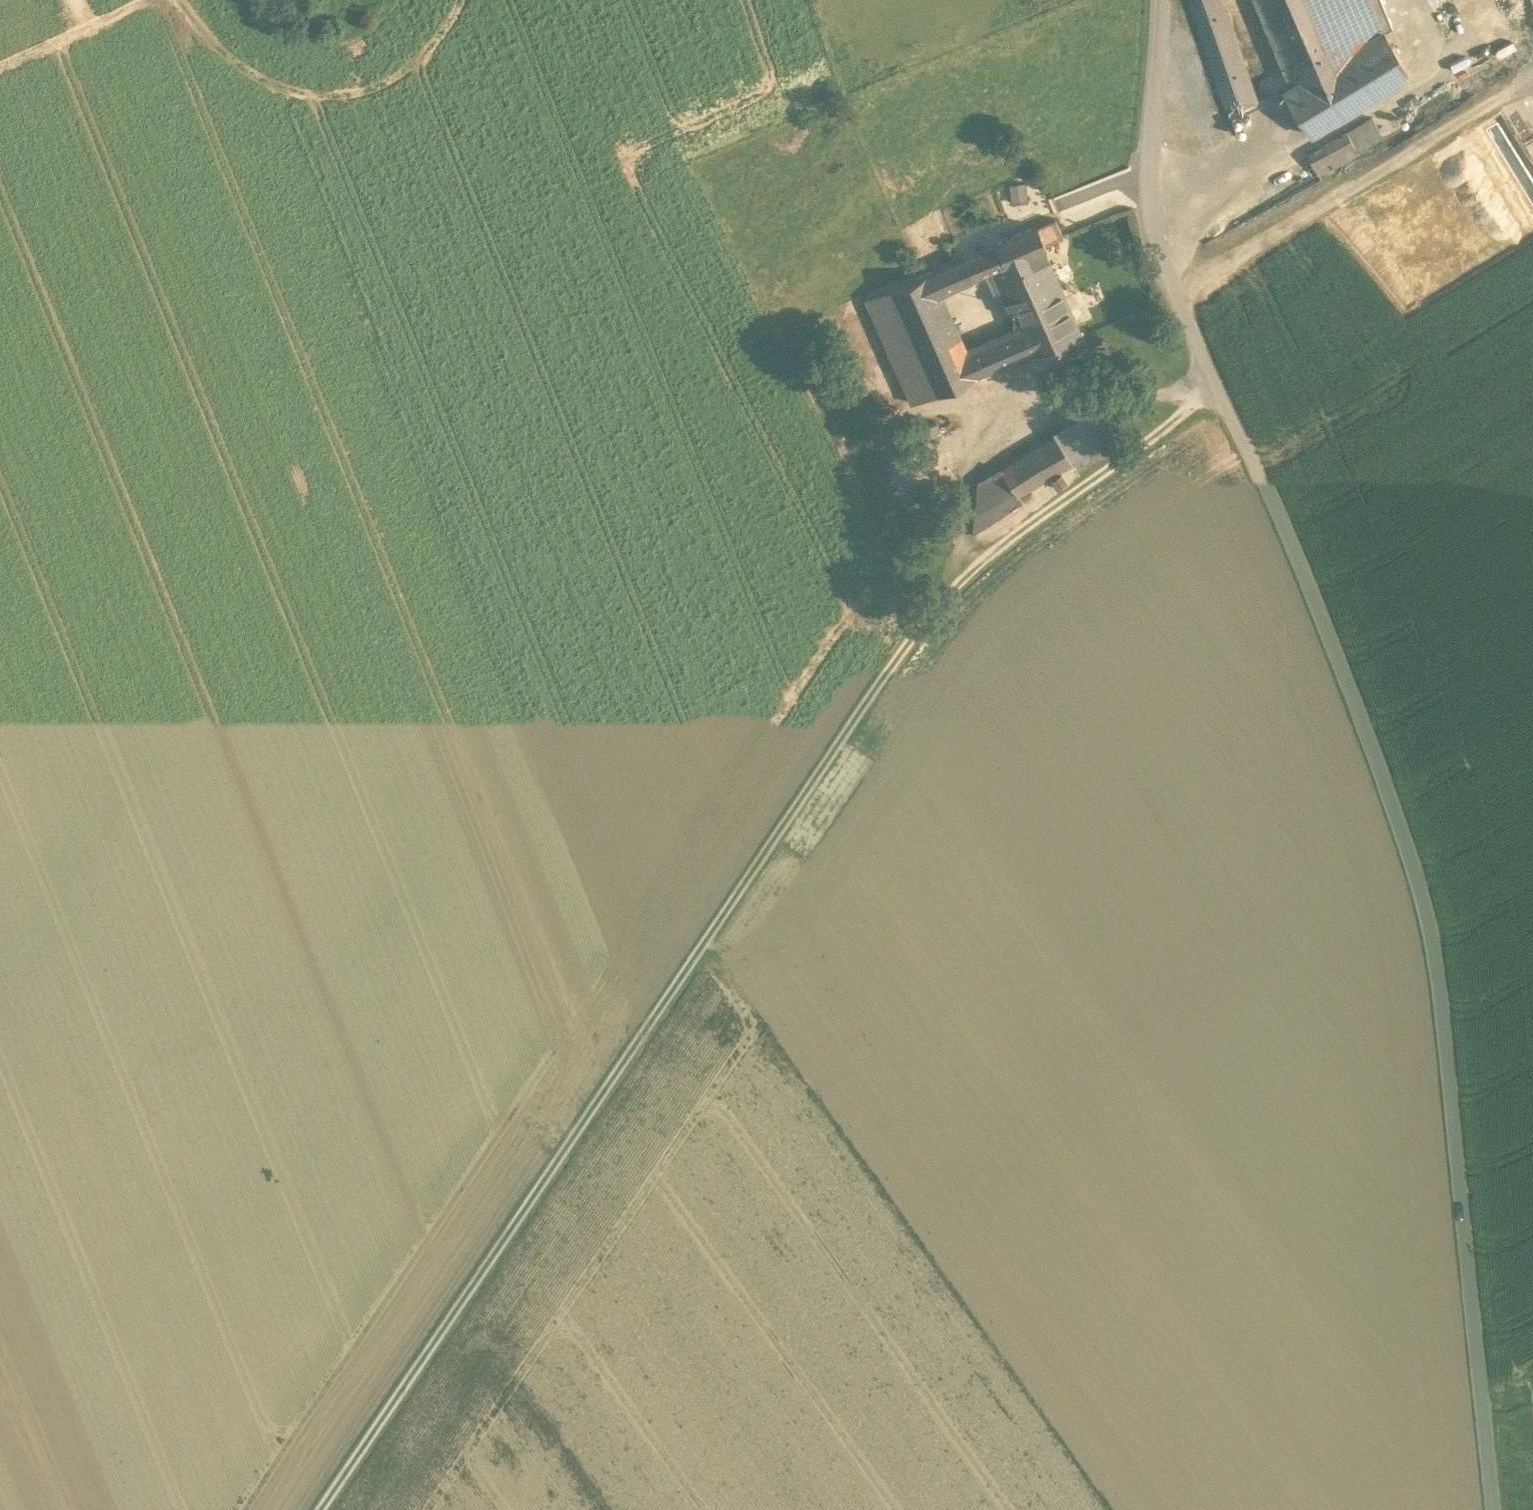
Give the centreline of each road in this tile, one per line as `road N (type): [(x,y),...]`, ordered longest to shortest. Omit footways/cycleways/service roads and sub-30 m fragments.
road 1 (unclassified): [(1157,0),(1156,204),(1172,303),(1366,731),(1437,978),(1498,1509)]
road 2 (track): [(1214,387),(953,575),(311,1509)]
road 3 (track): [(1532,80),(1203,269),(1172,303)]

